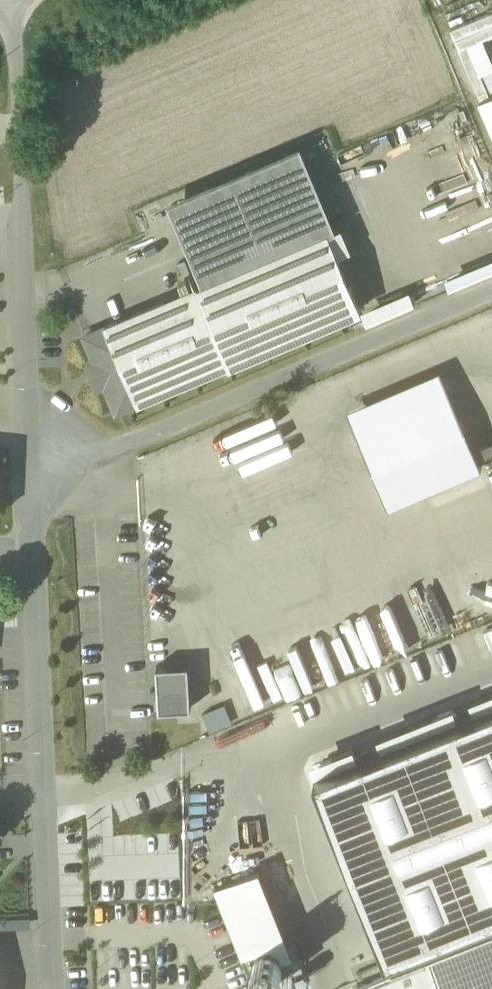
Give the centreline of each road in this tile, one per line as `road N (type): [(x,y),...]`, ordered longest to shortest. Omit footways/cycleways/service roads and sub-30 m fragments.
road 1 (unclassified): [(60,988),(39,488)]
road 2 (unclassified): [(39,488),(491,297)]
road 3 (unclassified): [(39,488),(11,2)]

